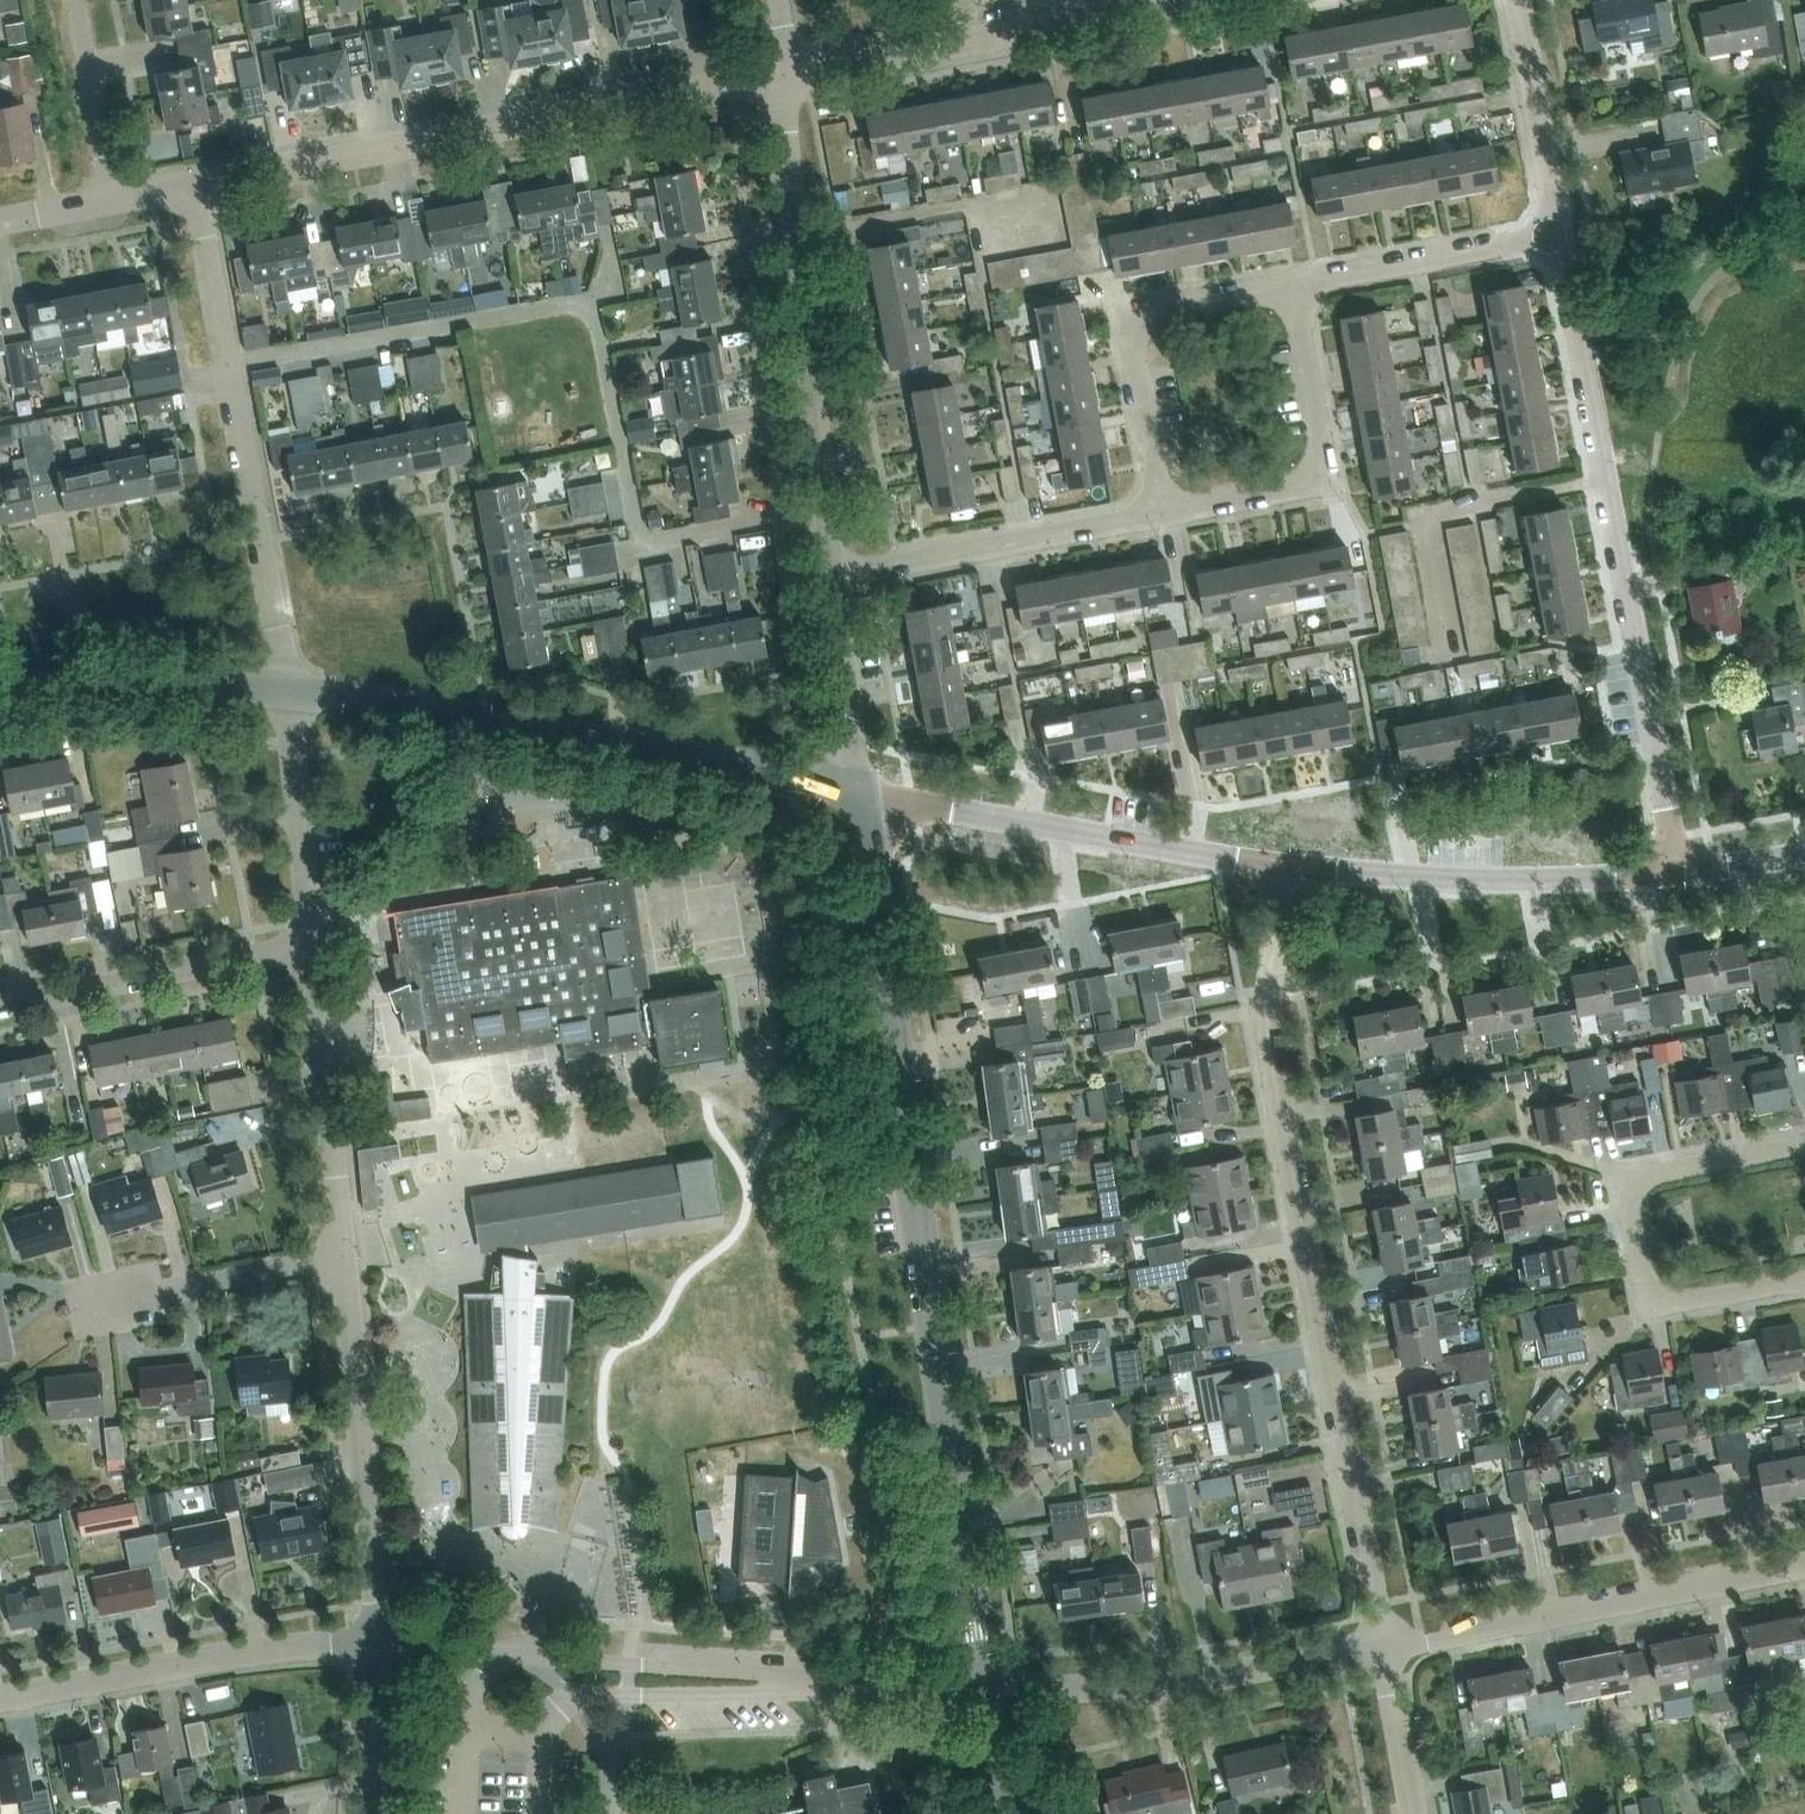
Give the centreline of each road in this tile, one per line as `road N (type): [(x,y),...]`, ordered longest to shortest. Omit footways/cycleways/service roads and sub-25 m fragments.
road 1 (tertiary): [(983,1686),(858,789)]
road 2 (residential): [(1382,1654),(1280,1093),(1271,1017),(1286,861)]
road 3 (residential): [(1681,869),(1560,235)]
road 4 (residential): [(785,74),(194,183)]
road 5 (tertiary): [(290,689),(363,695),(858,789)]
road 6 (residential): [(812,1683),(748,1666),(509,1659),(486,1670),(472,1693),(471,1732),(544,1733),(573,1700),(625,1695)]
road 7 (residential): [(290,689),(194,183)]
road 8 (residential): [(836,580),(785,74)]
road 9 (tertiary): [(1286,861),(858,789)]
road 10 (residential): [(1804,1279),(1667,1301),(1646,1278),(1633,1212),(1634,1196),(1654,1177),(1804,1146)]
road 11 (residential): [(1382,1654),(1804,1570)]
road 12 (residential): [(983,1686),(1156,1690),(1382,1654)]
road 13 (residential): [(1180,0),(785,74)]
road 14 (tertiary): [(1681,869),(1549,874),(1286,861)]
road 15 (residential): [(379,1646),(344,1258)]
road 16 (residential): [(0,1700),(274,1651),(379,1646)]
road 17 (residential): [(1164,513),(1134,333),(1143,319),(1162,312),(1291,289)]
road 18 (residential): [(1164,513),(1293,489),(1321,467),(1291,289)]
road 19 (residential): [(836,580),(1164,513)]
road 20 (residential): [(0,1013),(321,949)]
road 21 (residential): [(344,1258),(321,949)]
road 22 (tertiary): [(0,675),(290,689)]
road 23 (residential): [(1291,289),(1560,235)]
road 24 (residential): [(321,949),(290,689)]
road 25 (residential): [(105,1303),(344,1258)]
road 26 (residential): [(1560,235),(1516,0)]
road 27 (residential): [(858,789),(836,580)]
road 28 (residential): [(112,199),(74,0)]
road 29 (residential): [(625,1695),(754,1694),(812,1683)]
road 30 (residential): [(812,1683),(983,1686)]
road 31 (residential): [(369,1813),(379,1646)]
road 32 (residential): [(1412,1813),(1382,1654)]
road 33 (tertiary): [(1012,1813),(983,1686)]
road 34 (tertiary): [(1804,855),(1681,869)]

